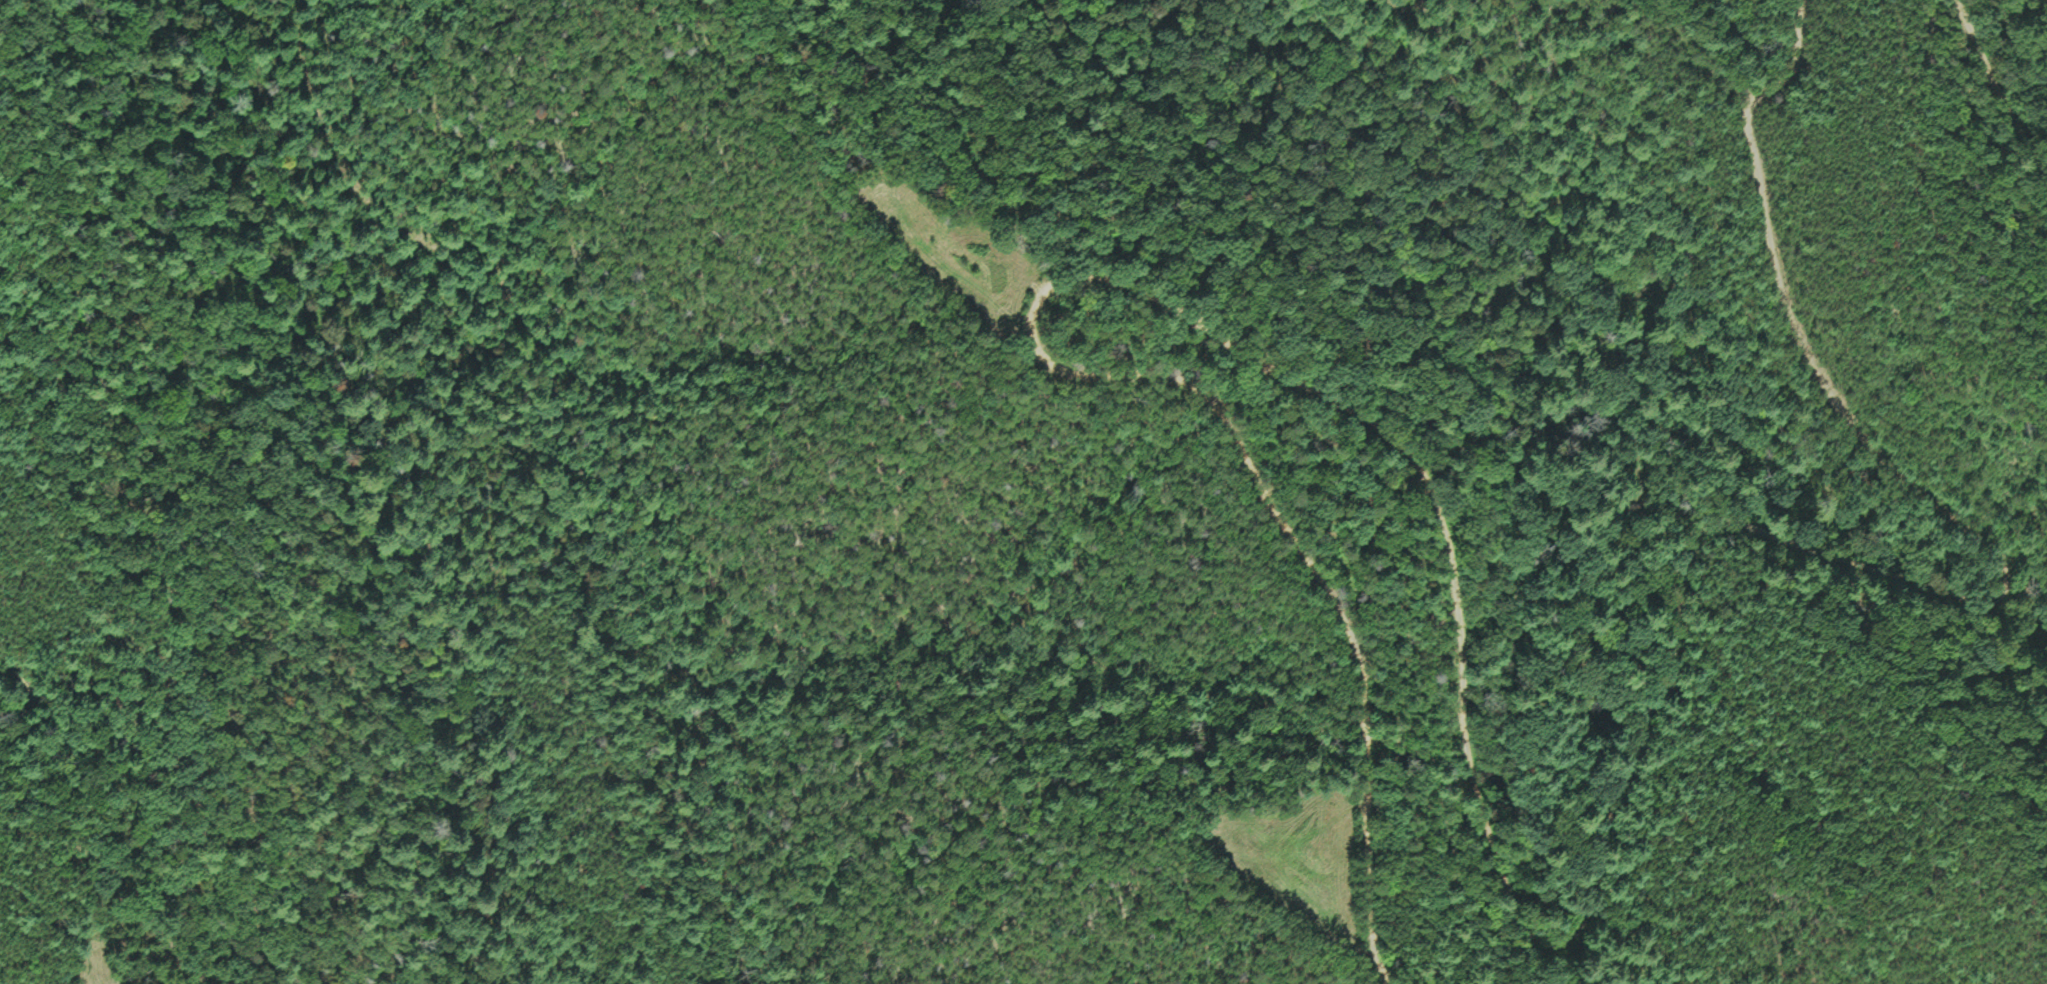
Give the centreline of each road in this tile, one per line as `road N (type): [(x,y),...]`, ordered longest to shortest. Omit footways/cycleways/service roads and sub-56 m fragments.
road 1 (track): [(1383,983),(1347,704),(1282,573),(1162,437),(1005,344),(1005,300),(1081,256),(1173,262),(1255,300),(1342,382),(1413,420),(1478,557),(1494,901),(1516,917),(1565,906),(1668,644),(1668,551),(1750,546),(1984,611),(2006,590),(1989,524),(1859,388),(1734,180),(1717,120),(1779,0)]
road 2 (track): [(1939,0),(2000,82),(2022,196),(2046,222)]

